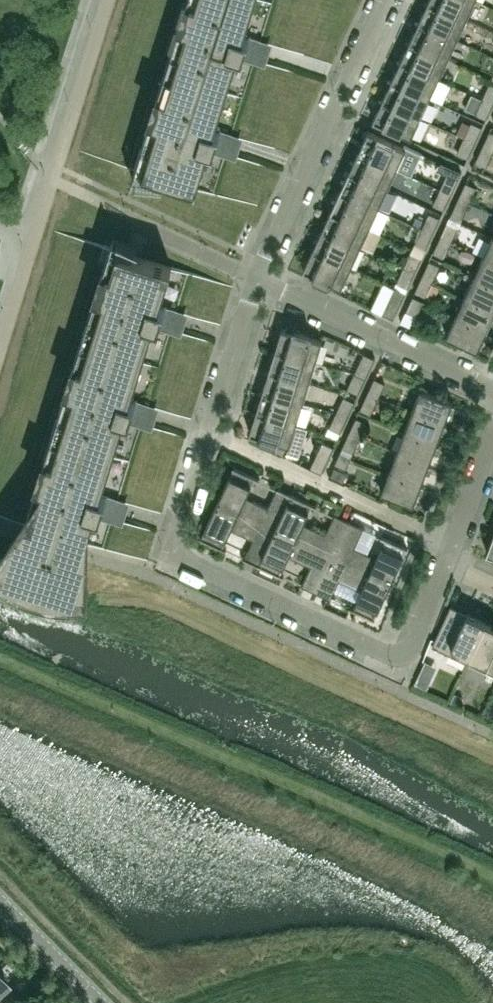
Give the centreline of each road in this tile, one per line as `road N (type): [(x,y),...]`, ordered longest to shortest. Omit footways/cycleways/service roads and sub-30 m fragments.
road 1 (residential): [(403,653),(372,647),(172,553),(209,431)]
road 2 (residential): [(256,277),(384,0)]
road 3 (residential): [(452,543),(209,431)]
road 4 (residential): [(492,392),(256,277)]
road 5 (residential): [(209,431),(256,277)]
road 6 (residential): [(256,277),(136,218)]

